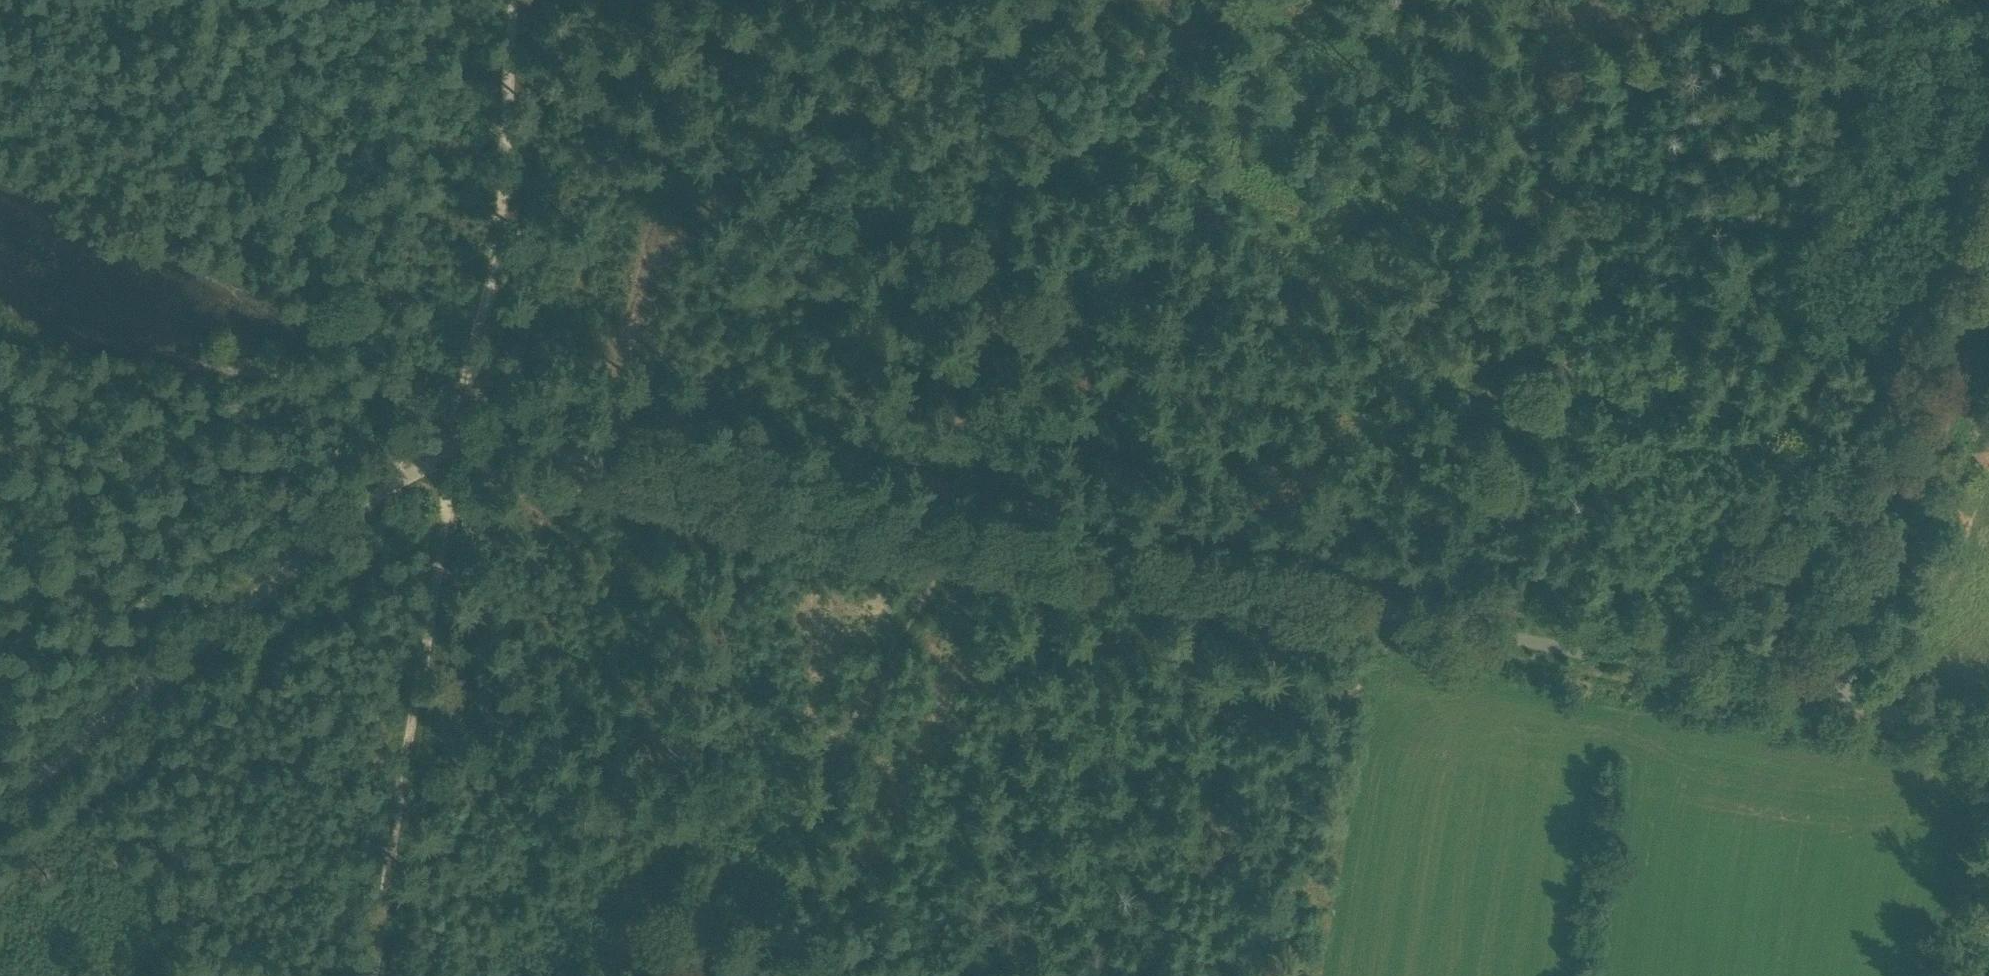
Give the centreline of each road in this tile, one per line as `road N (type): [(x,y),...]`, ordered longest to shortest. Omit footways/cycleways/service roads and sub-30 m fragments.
road 1 (unclassified): [(0,807),(365,504),(426,467),(493,448),(579,456),(1826,698)]
road 2 (track): [(1988,216),(1814,619),(982,503),(453,419)]
road 3 (track): [(453,419),(458,447),(437,470),(443,535),(376,975)]
road 4 (track): [(0,135),(41,143),(252,259),(411,400),(453,419)]
road 5 (track): [(453,419),(465,397),(510,109),(515,0)]
road 6 (unclassified): [(1826,698),(1988,307)]
road 7 (unclassified): [(1988,730),(1826,698)]

